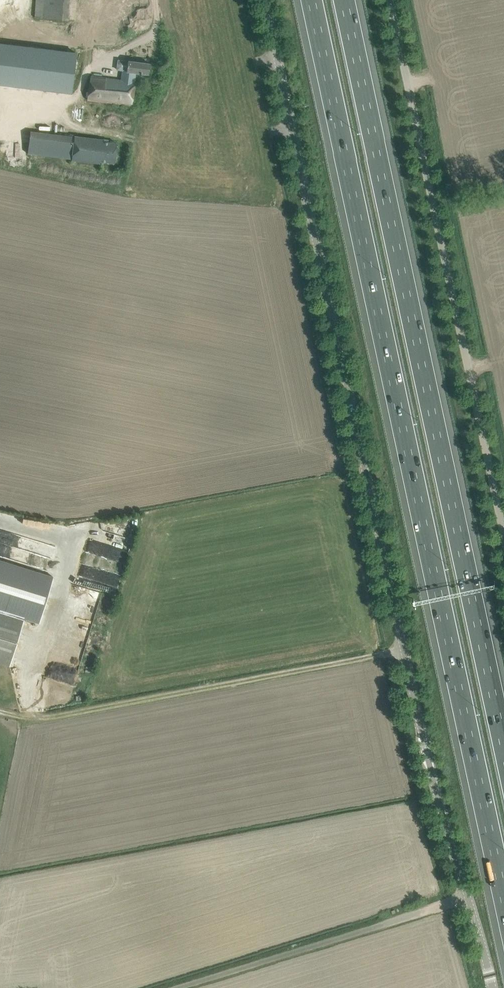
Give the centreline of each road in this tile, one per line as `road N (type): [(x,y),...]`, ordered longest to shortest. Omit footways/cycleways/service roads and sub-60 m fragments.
road 1 (tertiary): [(493,987),(426,750),(265,0)]
road 2 (motorway): [(312,0),(503,896)]
road 3 (motorway): [(503,742),(346,0)]
road 4 (unclassified): [(503,532),(392,0)]
road 5 (track): [(404,650),(43,717),(0,711)]

